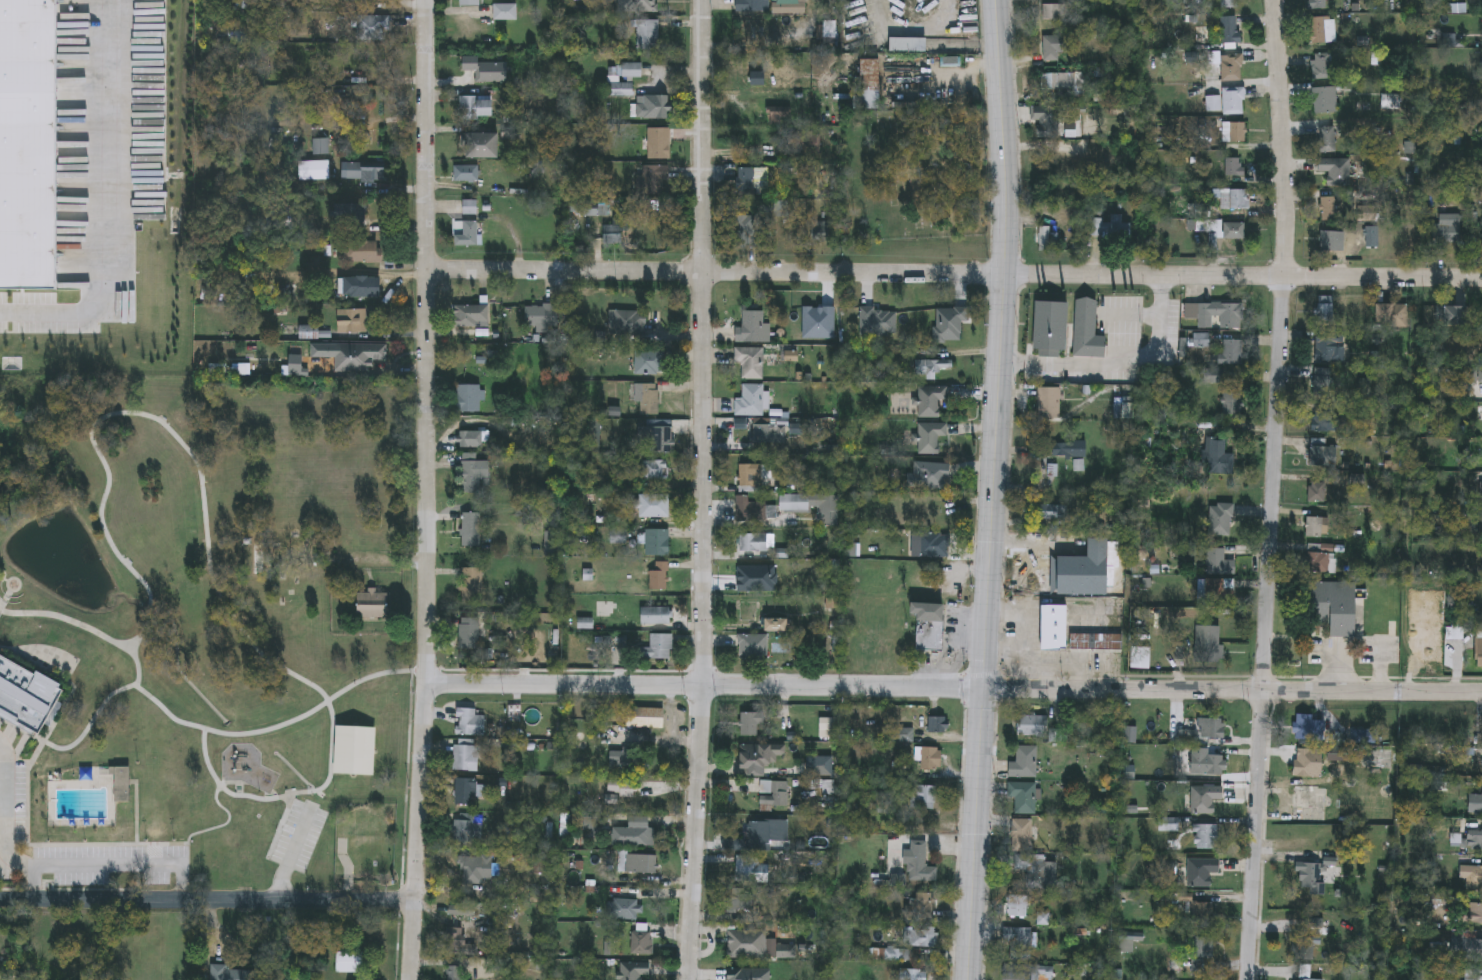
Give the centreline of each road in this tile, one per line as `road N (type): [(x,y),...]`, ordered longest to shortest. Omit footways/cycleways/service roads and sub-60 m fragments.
road 1 (residential): [(426,271),(1481,279)]
road 2 (residential): [(427,684),(1481,691)]
road 3 (residential): [(1245,979),(1285,278),(1272,0)]
road 4 (primary): [(968,979),(1004,275),(996,0)]
road 5 (residential): [(412,979),(427,684),(426,0)]
road 6 (residential): [(687,979),(702,684),(703,0)]
road 7 (residential): [(0,900),(416,901)]

